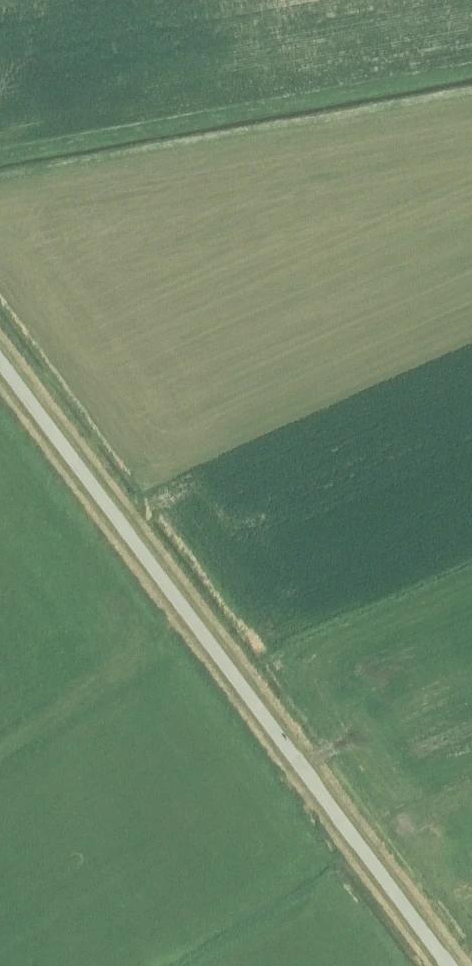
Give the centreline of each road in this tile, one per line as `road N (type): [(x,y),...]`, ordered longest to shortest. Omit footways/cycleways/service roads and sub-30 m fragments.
road 1 (unclassified): [(448,965),(0,361)]

